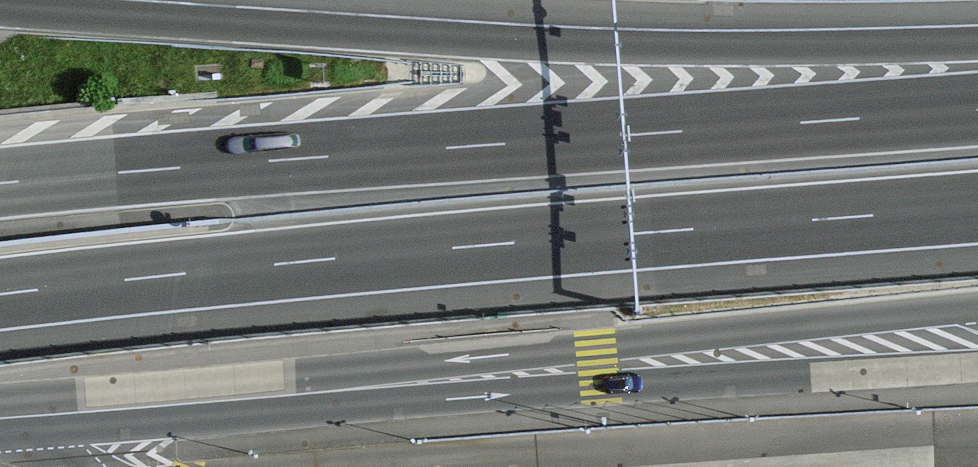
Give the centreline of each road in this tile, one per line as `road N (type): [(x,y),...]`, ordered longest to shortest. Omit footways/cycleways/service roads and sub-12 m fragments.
road 1 (motorway): [(0,294),(329,259),(977,210)]
road 2 (primary): [(0,418),(977,334)]
road 3 (motorway): [(977,110),(0,183)]
road 4 (motorway): [(977,48),(582,46),(0,9)]

